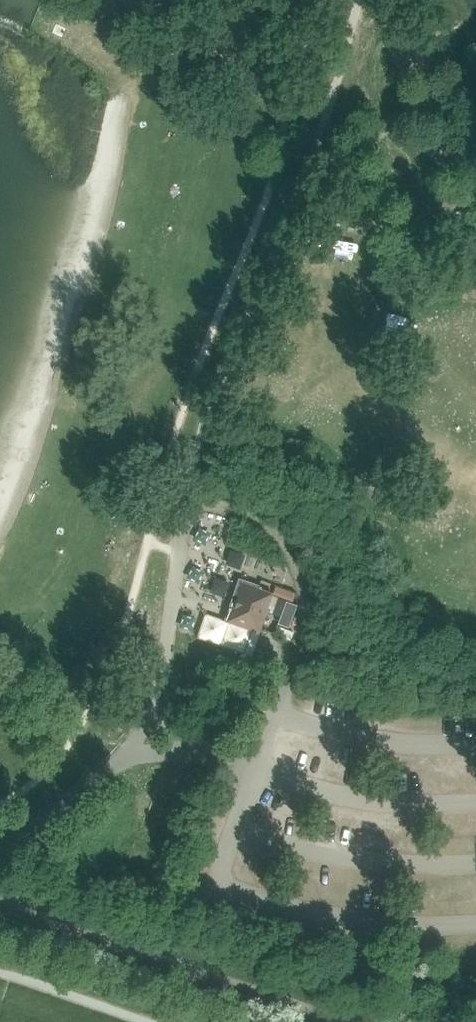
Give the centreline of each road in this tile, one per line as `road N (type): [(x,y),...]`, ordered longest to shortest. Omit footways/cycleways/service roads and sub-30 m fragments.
road 1 (unclassified): [(337,1021),(0,908)]

